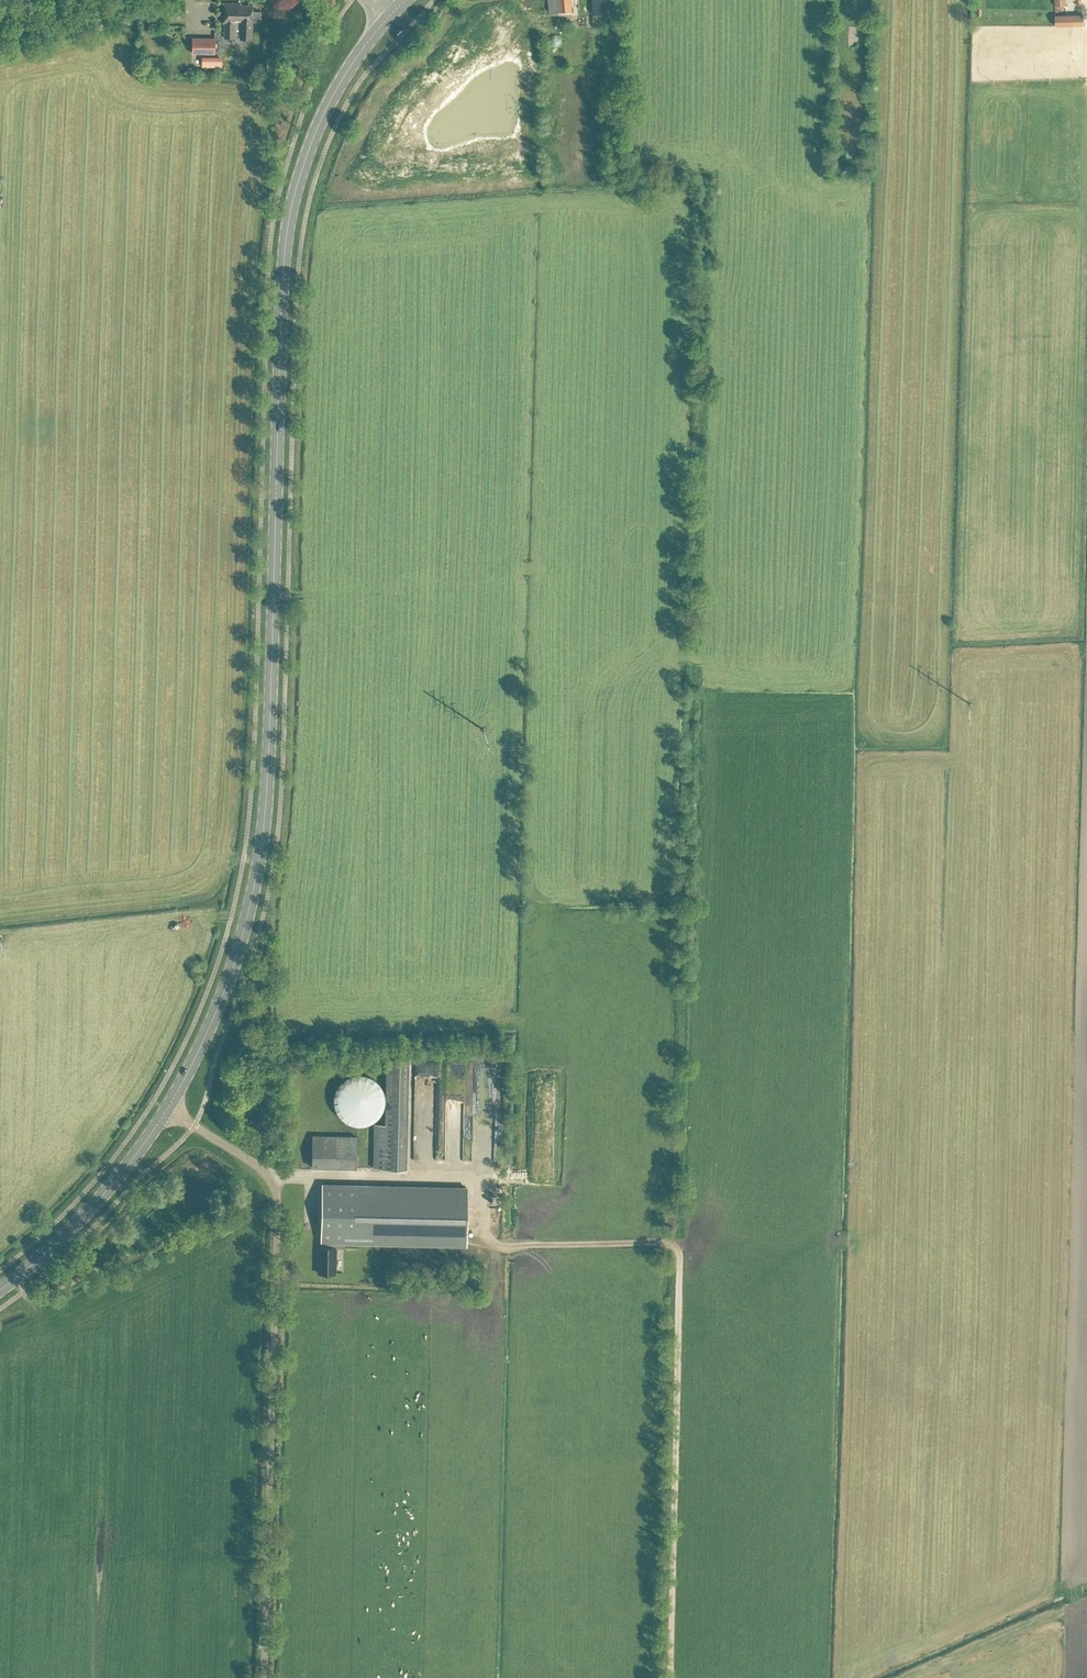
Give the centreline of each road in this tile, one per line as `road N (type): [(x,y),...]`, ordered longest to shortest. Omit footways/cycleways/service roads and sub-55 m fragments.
road 1 (primary): [(166,1108),(230,975),(259,855),(271,719),(286,252),(296,195),(326,108),(386,19)]
road 2 (unclassified): [(265,1677),(276,1189),(258,1165),(166,1108)]
road 3 (primary): [(0,1290),(94,1204),(166,1108)]

